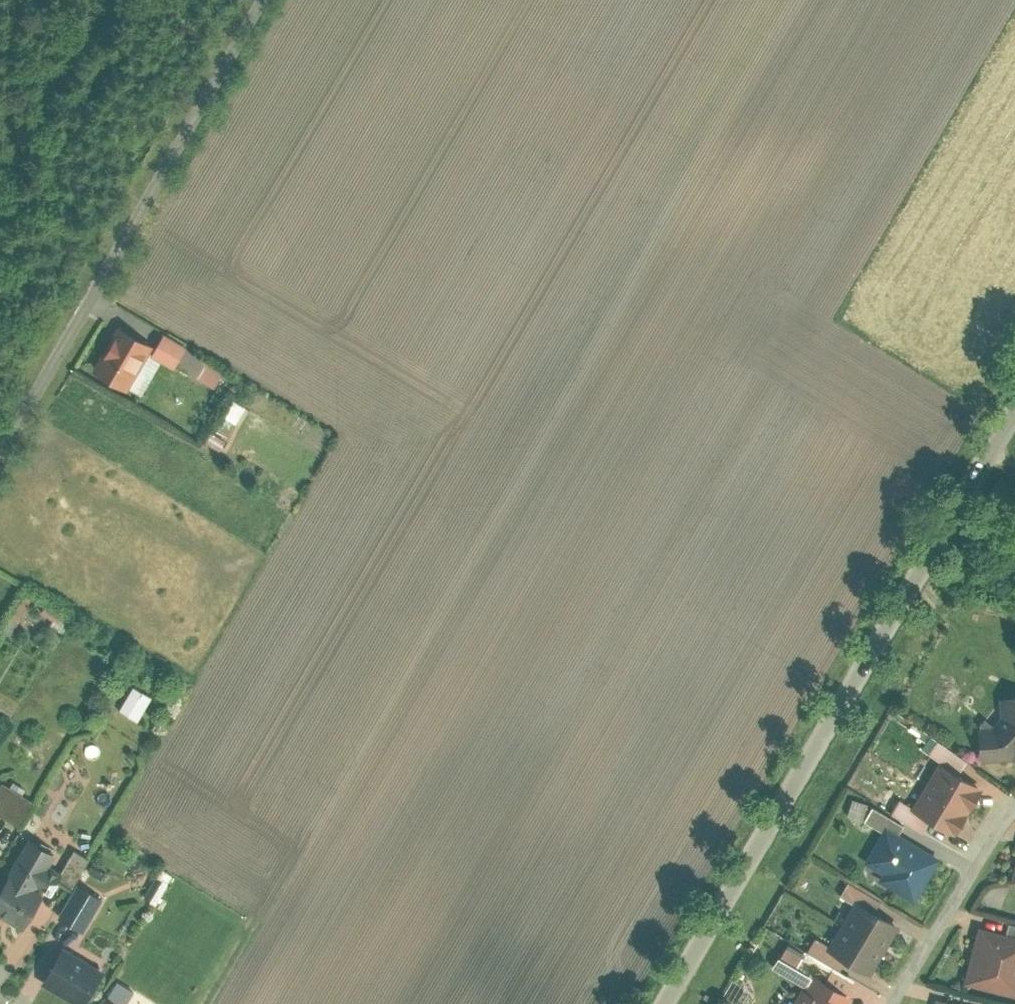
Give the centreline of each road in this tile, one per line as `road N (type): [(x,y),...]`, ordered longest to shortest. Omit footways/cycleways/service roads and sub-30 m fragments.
road 1 (unclassified): [(643,1003),(1014,396)]
road 2 (unclassified): [(0,416),(247,0)]
road 3 (residential): [(1014,805),(881,1003)]

